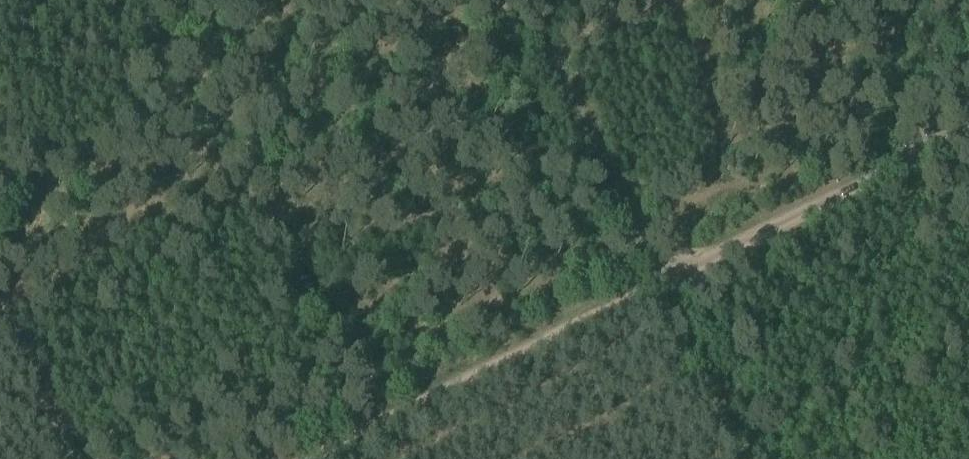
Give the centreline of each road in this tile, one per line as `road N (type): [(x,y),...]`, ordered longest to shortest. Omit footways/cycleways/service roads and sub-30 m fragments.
road 1 (track): [(312,458),(968,129)]
road 2 (track): [(525,0),(747,458)]
road 3 (track): [(68,458),(0,318)]

